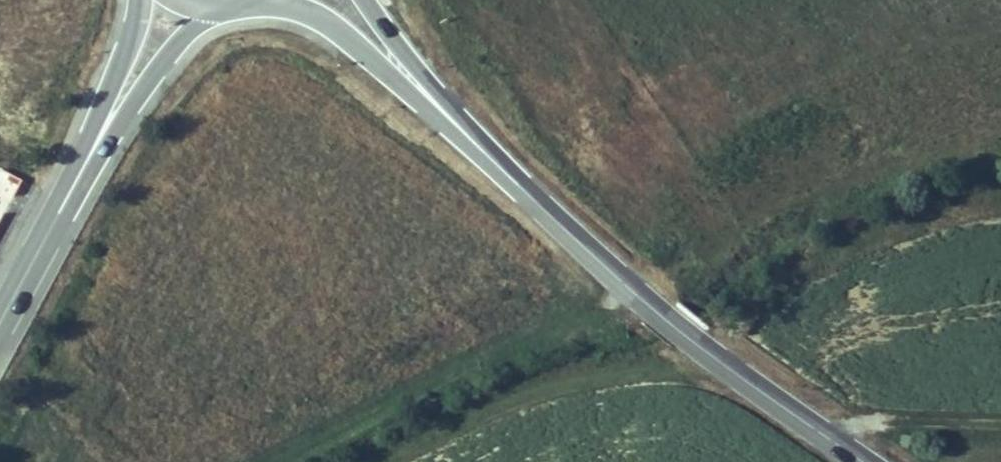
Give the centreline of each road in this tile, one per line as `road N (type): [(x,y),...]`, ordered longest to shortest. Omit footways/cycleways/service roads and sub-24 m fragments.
road 1 (secondary): [(464,131),(702,357),(859,461)]
road 2 (secondary): [(280,0),(352,42),(464,131)]
road 3 (primary): [(98,141),(0,320)]
road 4 (track): [(817,433),(1000,421)]
road 5 (primary): [(98,141),(213,6)]
road 6 (secondary): [(464,131),(364,0)]
road 7 (primary): [(138,0),(98,141)]

